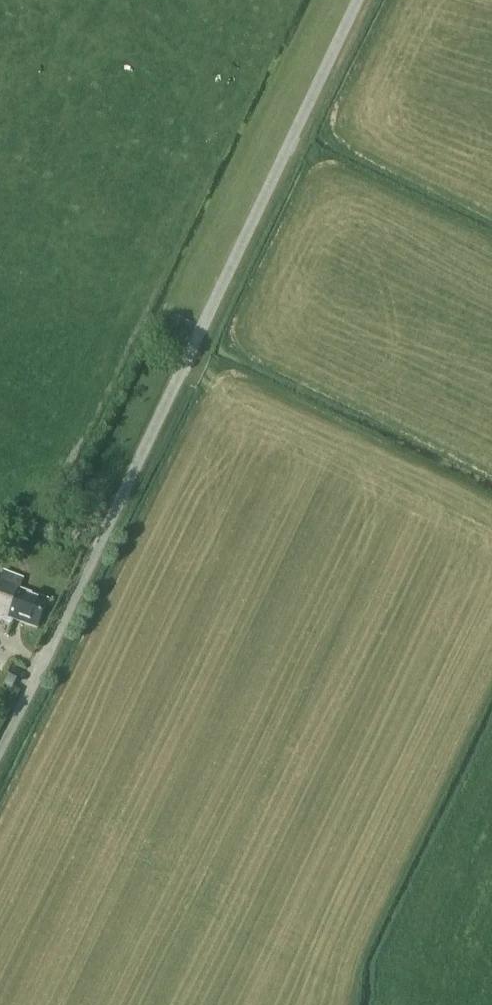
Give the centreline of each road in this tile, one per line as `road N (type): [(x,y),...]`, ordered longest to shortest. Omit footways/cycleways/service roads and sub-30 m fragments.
road 1 (unclassified): [(0,748),(358,0)]

